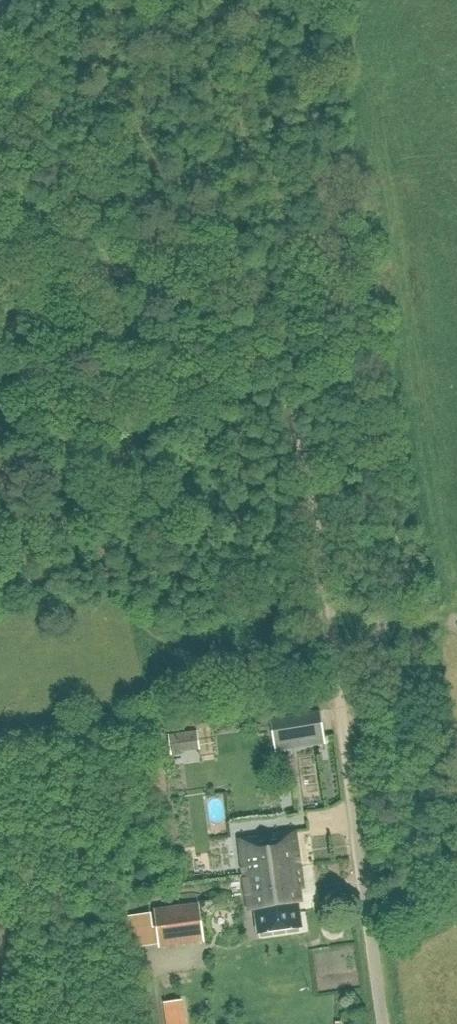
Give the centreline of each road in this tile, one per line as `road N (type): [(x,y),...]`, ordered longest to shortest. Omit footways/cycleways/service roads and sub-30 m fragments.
road 1 (track): [(95,251),(189,296),(246,340),(282,389),(300,444),(336,654)]
road 2 (unclassified): [(382,1023),(336,654)]
road 3 (track): [(0,178),(27,209),(95,251)]

